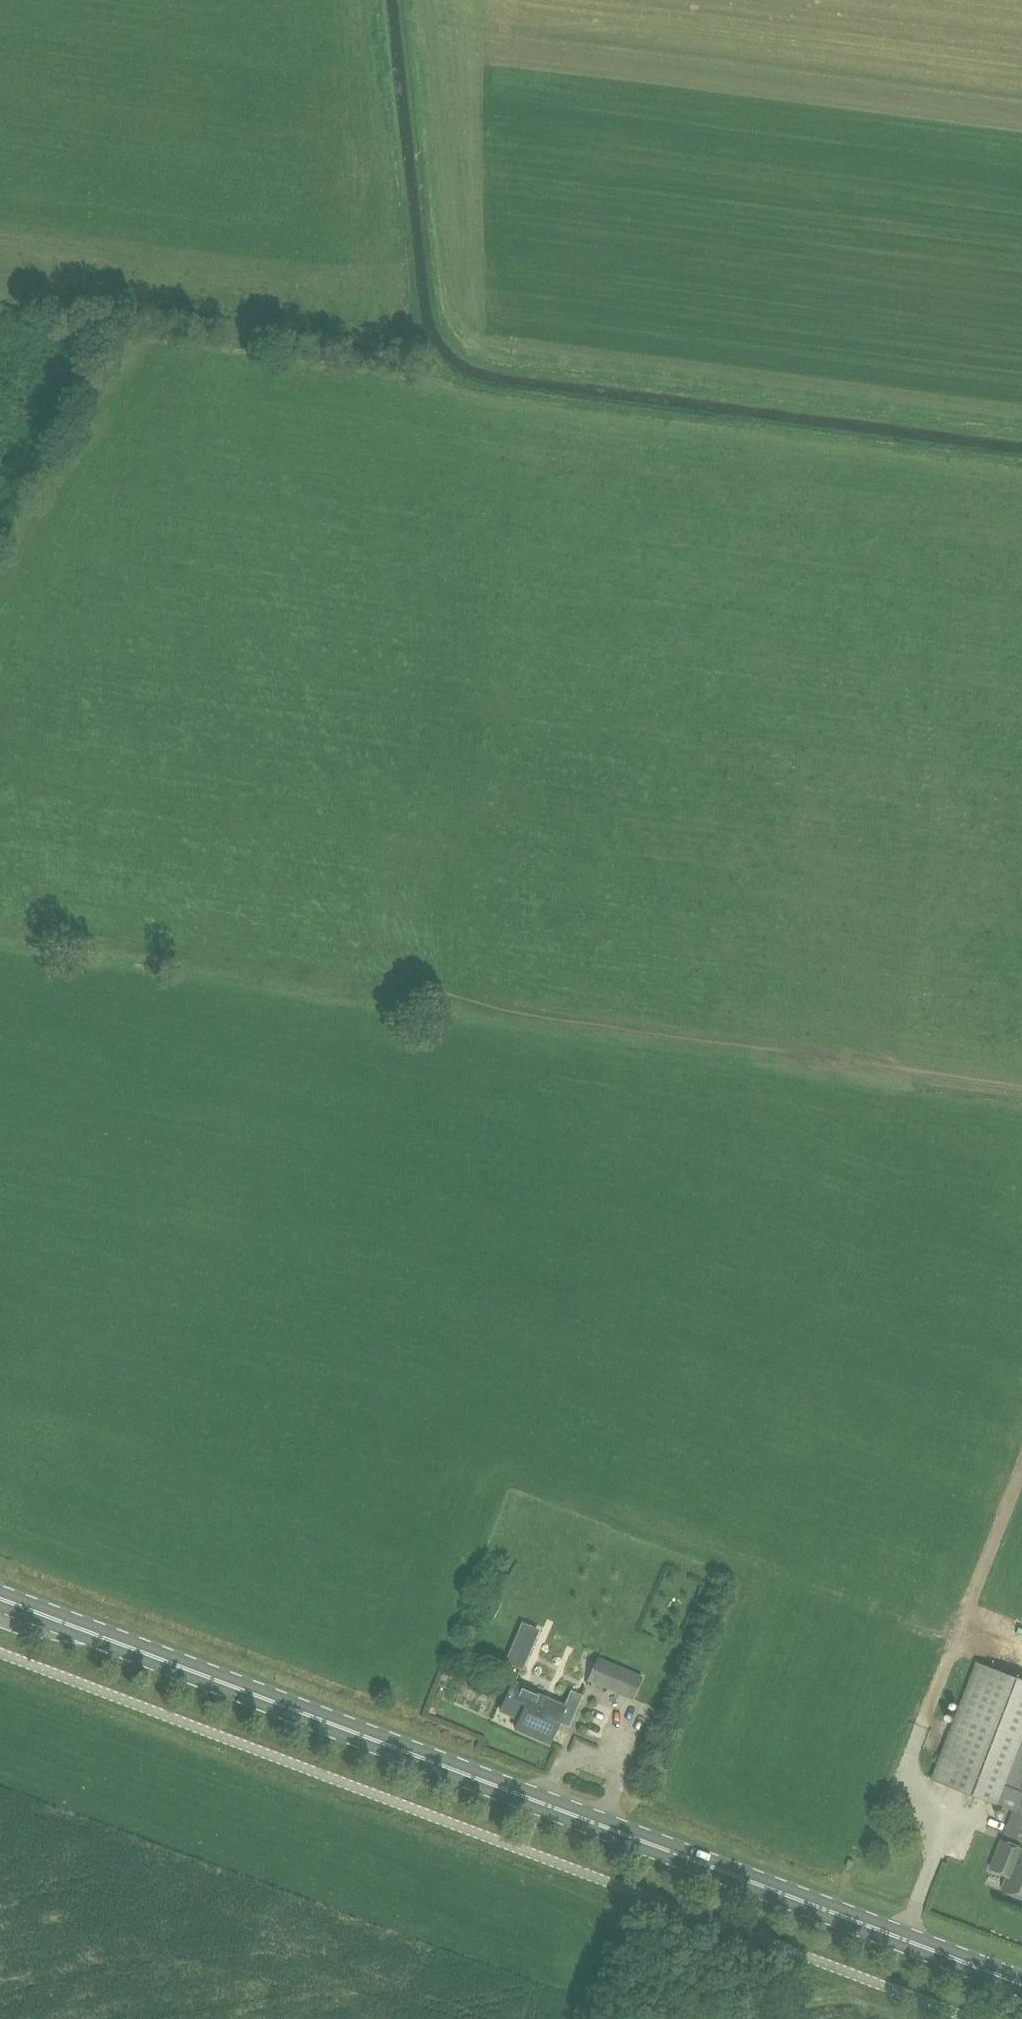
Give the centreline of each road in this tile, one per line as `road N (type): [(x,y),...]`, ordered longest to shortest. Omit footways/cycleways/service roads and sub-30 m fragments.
road 1 (primary): [(1021,1983),(0,1598)]

